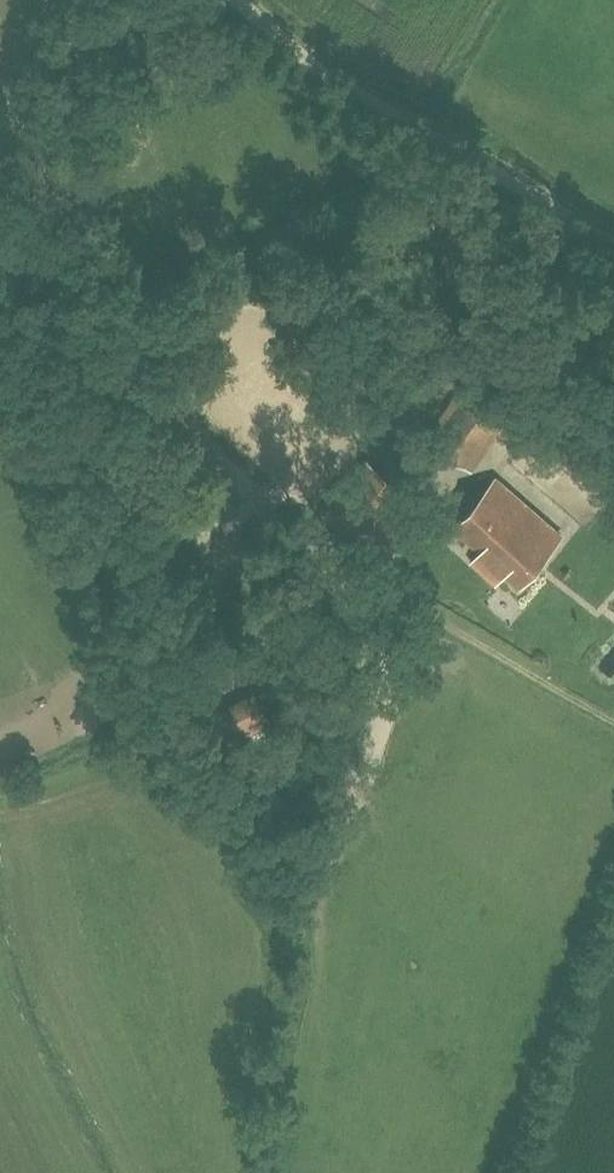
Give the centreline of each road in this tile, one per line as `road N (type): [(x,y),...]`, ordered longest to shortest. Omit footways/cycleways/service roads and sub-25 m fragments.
road 1 (track): [(613,724),(331,570),(228,470),(143,363)]
road 2 (track): [(435,629),(385,688),(314,872),(308,908),(320,967),(275,1148)]
road 3 (track): [(247,0),(360,90),(613,237)]
road 4 (track): [(85,0),(83,189),(104,284),(143,363)]

